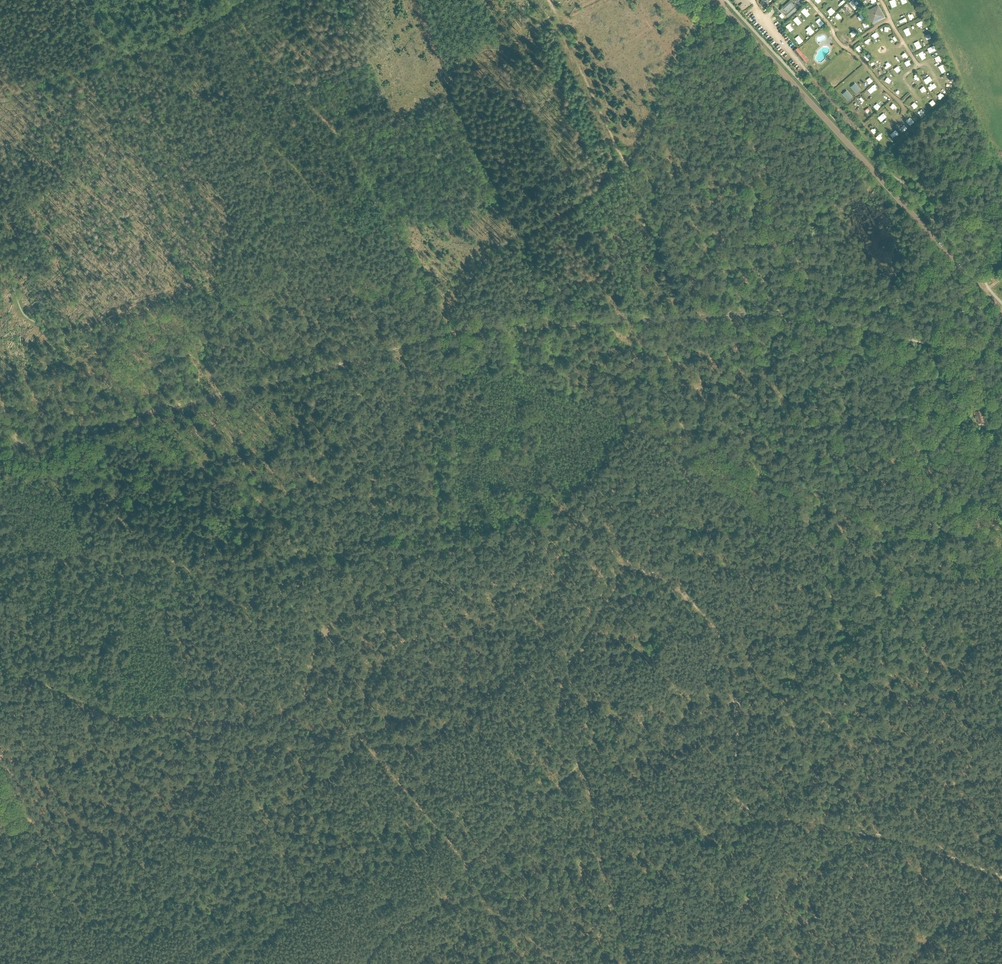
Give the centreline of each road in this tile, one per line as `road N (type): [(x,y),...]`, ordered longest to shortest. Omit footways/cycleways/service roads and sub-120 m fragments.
road 1 (track): [(639,570),(682,593),(718,631),(734,677),(735,781),(746,808),(771,819),(880,836),(1001,877)]
road 2 (tertiary): [(1001,313),(720,0)]
road 3 (track): [(306,700),(330,624),(371,569),(406,558),(433,524),(400,346)]
road 4 (track): [(400,346),(17,445)]
road 5 (track): [(450,325),(353,156),(266,60),(228,0)]
road 6 (track): [(642,321),(779,315),(941,345),(1001,347)]
road 7 (track): [(548,0),(665,242),(642,278),(642,321)]
road 8 (track): [(1001,629),(955,631),(919,663),(866,688),(851,723),(880,836)]
road 9 (track): [(642,321),(655,375),(691,444),(688,487),(656,521),(639,570)]
road 10 (track): [(249,0),(151,50),(0,95)]
road 11 (track): [(89,963),(0,788)]
road 12 (track): [(451,333),(642,321)]
road 13 (track): [(809,1),(904,113)]
road 14 (track): [(1000,876),(973,859),(880,835)]

